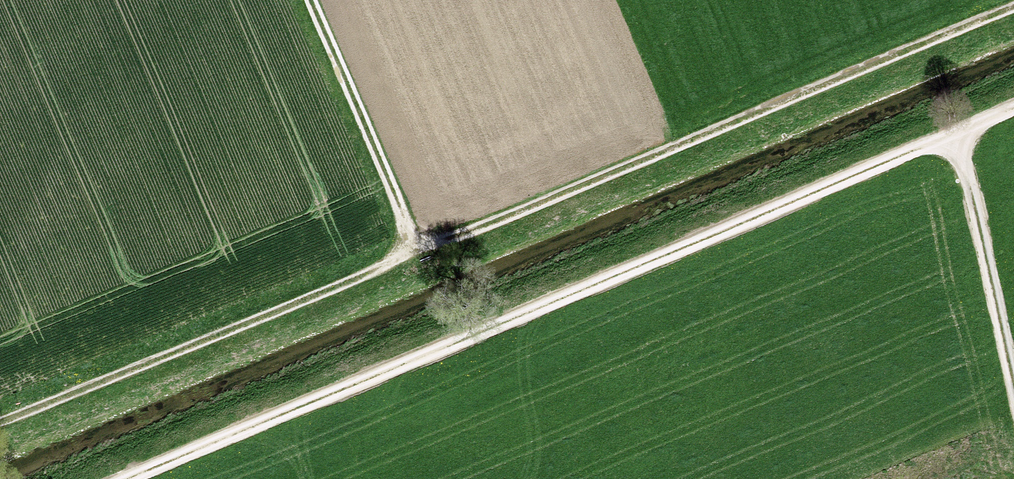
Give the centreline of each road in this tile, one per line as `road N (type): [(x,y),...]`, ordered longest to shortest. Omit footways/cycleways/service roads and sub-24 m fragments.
road 1 (track): [(0,420),(1013,6)]
road 2 (track): [(1013,112),(133,478)]
road 3 (track): [(311,0),(418,245)]
road 4 (track): [(1013,395),(952,139)]

